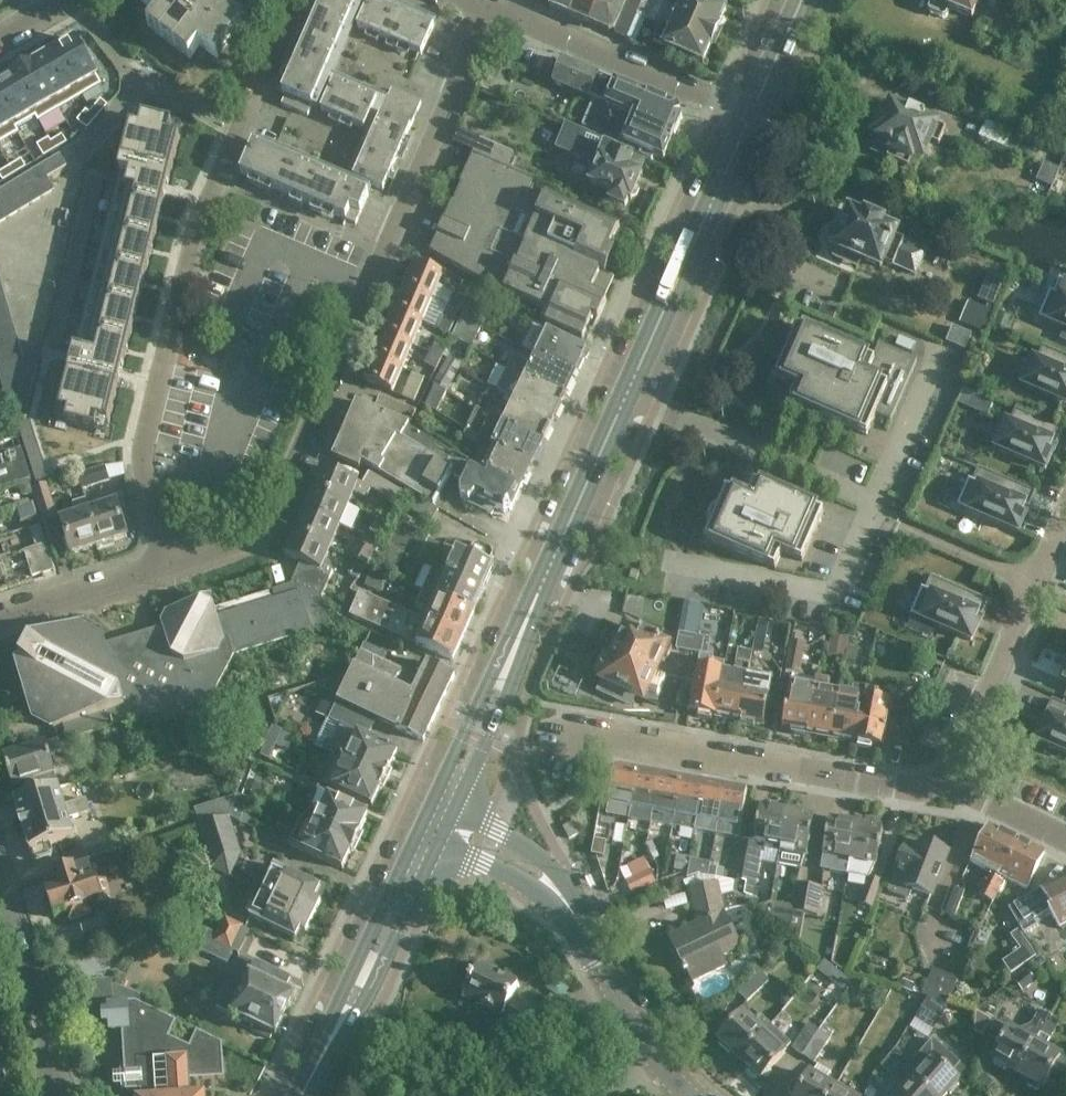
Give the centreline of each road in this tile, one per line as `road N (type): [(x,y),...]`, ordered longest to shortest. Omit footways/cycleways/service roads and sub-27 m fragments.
road 1 (primary): [(440,817),(747,120)]
road 2 (residential): [(162,566),(262,533),(489,5)]
road 3 (residential): [(162,566),(143,444),(197,228),(241,129)]
road 4 (residential): [(550,750),(585,735),(911,788),(947,784)]
road 5 (secondary): [(656,1063),(558,892),(440,817)]
road 6 (primary): [(302,1095),(440,817)]
road 7 (residential): [(947,784),(1065,513)]
road 8 (residential): [(140,81),(80,152),(30,339)]
road 9 (residential): [(747,120),(521,19)]
road 10 (tertiary): [(58,1095),(0,896)]
road 11 (residential): [(0,614),(162,566)]
road 12 (primary): [(747,120),(800,0)]
road 13 (residential): [(947,784),(1065,840)]

